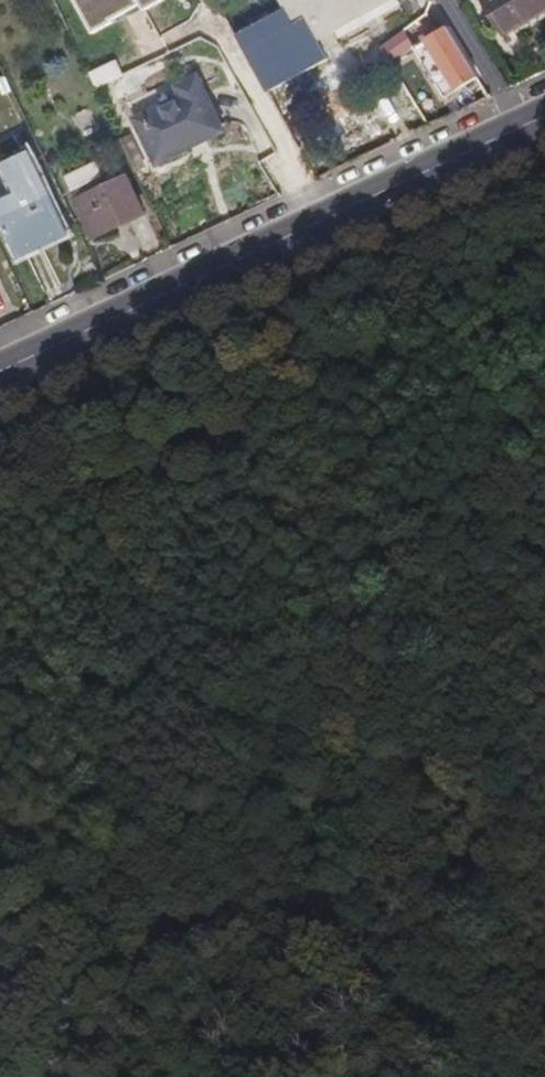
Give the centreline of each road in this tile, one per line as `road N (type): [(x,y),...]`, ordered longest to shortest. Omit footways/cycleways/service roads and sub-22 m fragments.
road 1 (secondary): [(521,124),(0,368)]
road 2 (residential): [(521,124),(445,0)]

